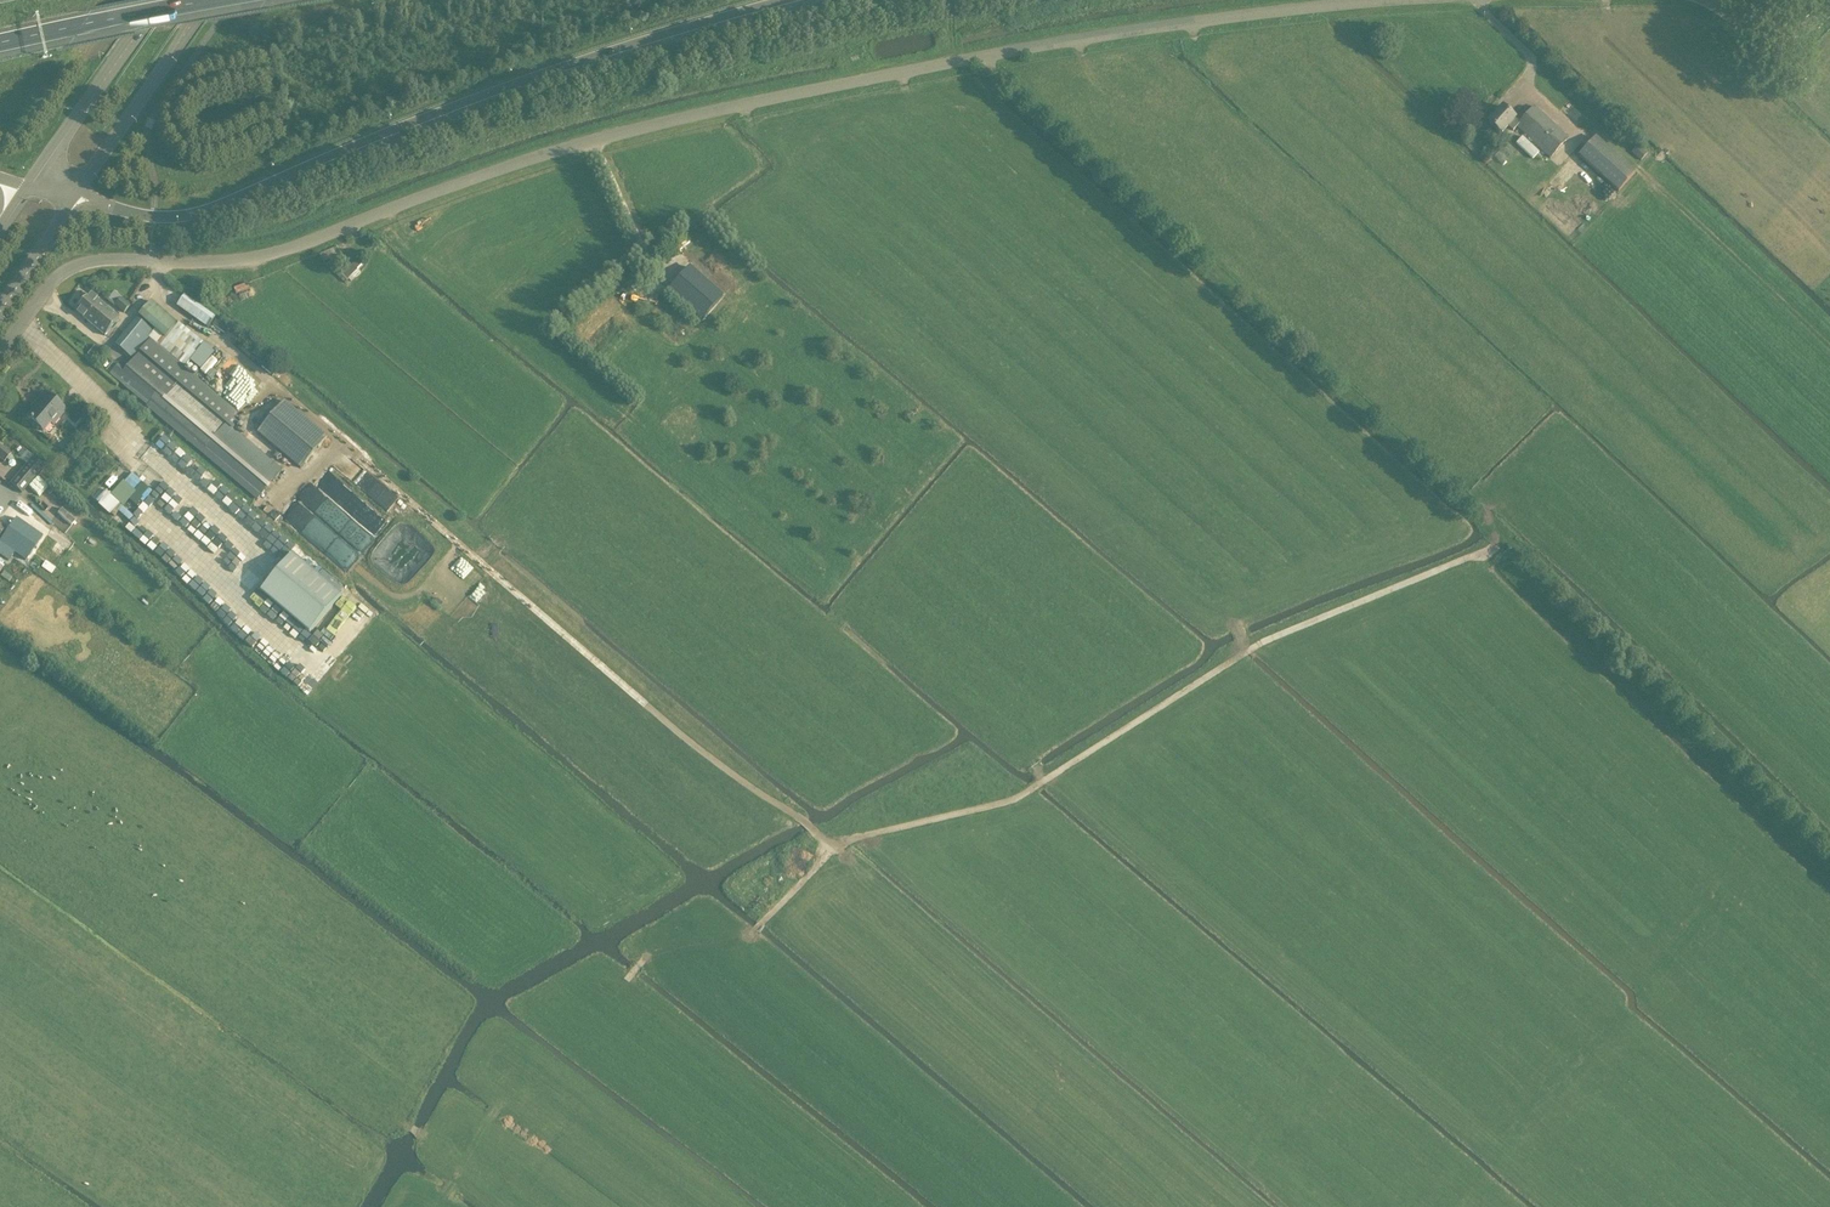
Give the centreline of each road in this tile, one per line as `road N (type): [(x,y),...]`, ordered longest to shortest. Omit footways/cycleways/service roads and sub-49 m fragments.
road 1 (track): [(158,260),(154,292),(669,721),(838,847),(866,830),(1012,799),(1244,653),(1498,539)]
road 2 (unclassified): [(0,360),(65,272),(90,261),(280,251),(437,188),(757,96),(1110,34),(1379,0)]
road 3 (motorway): [(81,190),(138,214),(219,211),(493,96),(804,0)]
road 4 (track): [(838,847),(744,941),(669,950),(645,959),(627,980)]
road 5 (secondary): [(81,190),(207,0)]
road 6 (secondary): [(153,0),(26,186)]
road 7 (motorway): [(0,43),(215,0)]
road 8 (secondary): [(0,307),(81,190)]
road 9 (unclassified): [(1706,0),(1759,31),(1793,32),(1829,7)]
road 10 (track): [(433,1206),(506,1097)]

